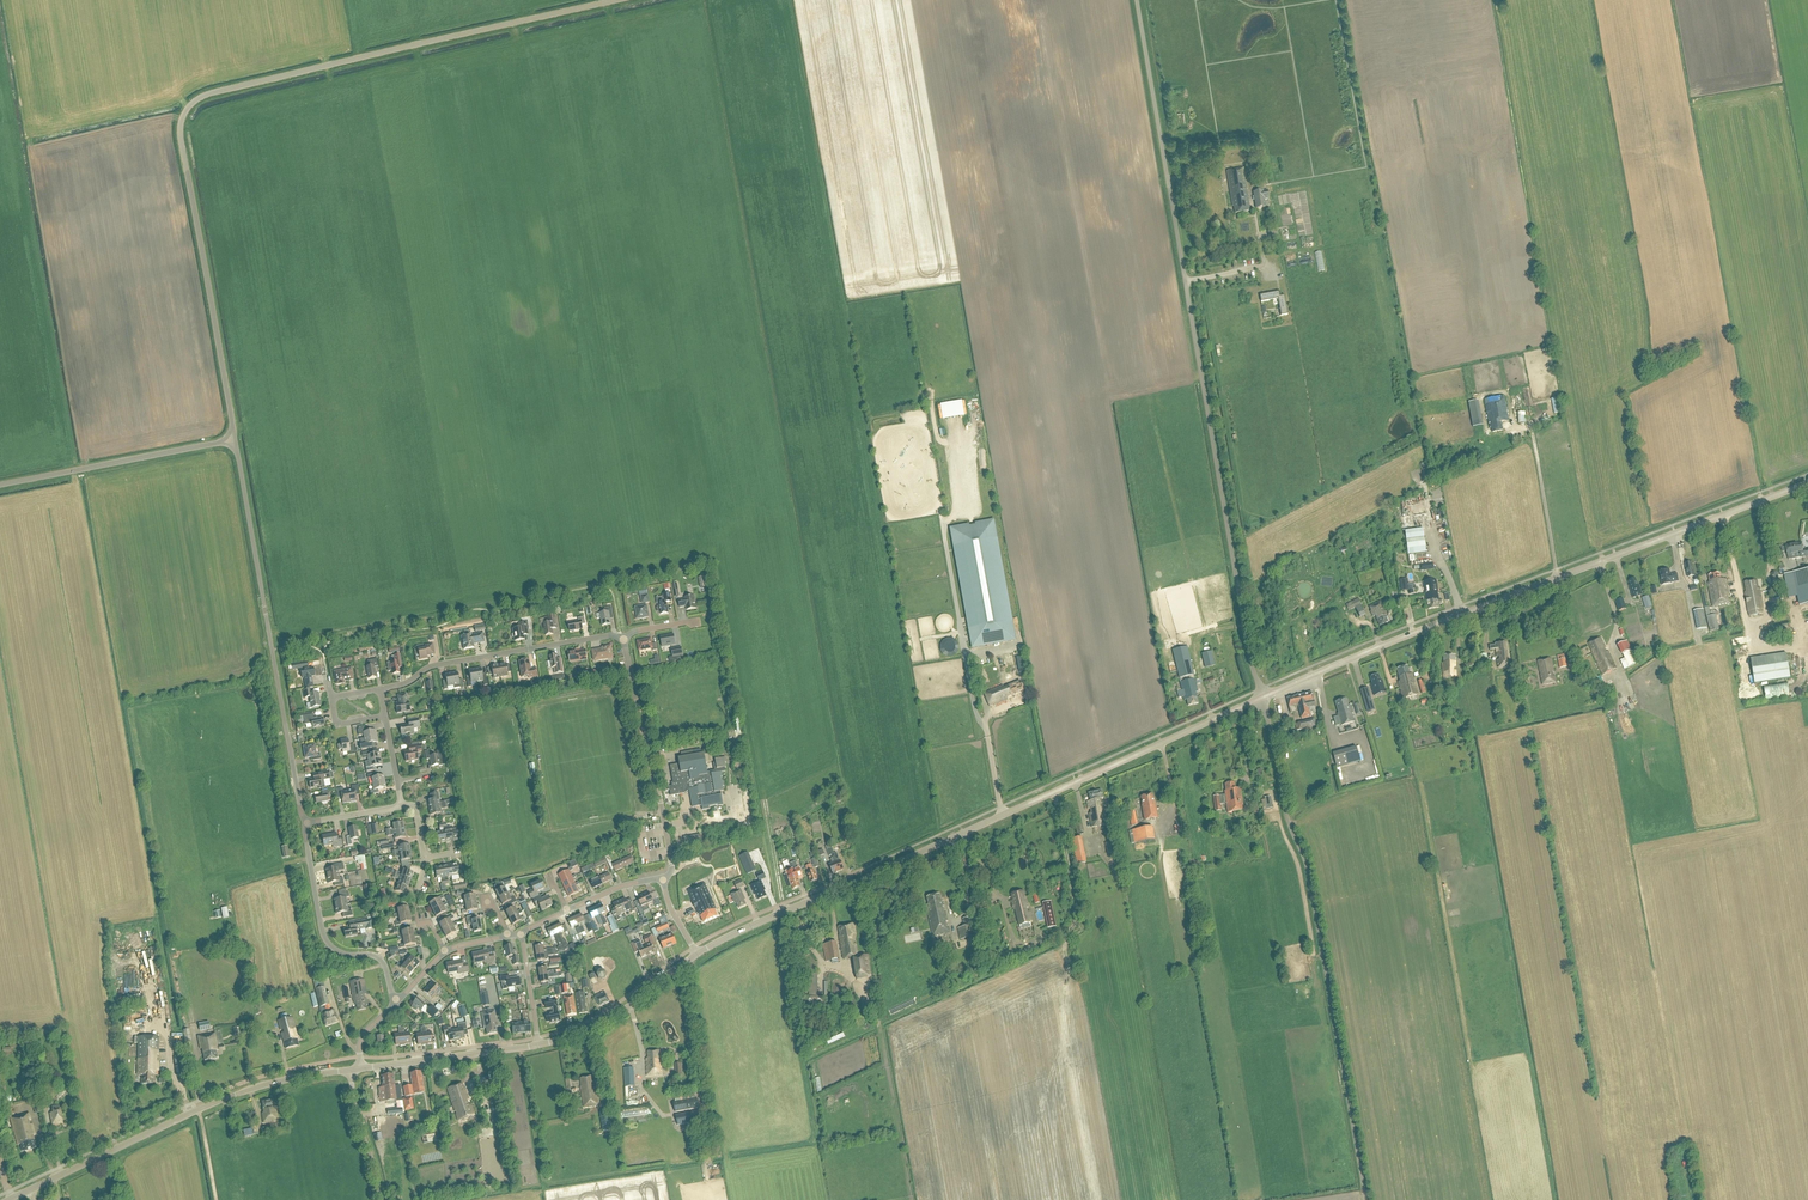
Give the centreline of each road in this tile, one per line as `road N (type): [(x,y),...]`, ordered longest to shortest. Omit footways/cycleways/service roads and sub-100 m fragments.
road 1 (unclassified): [(235,441),(180,136),(184,112),(218,90),(611,0)]
road 2 (unclassified): [(1263,697),(1137,0)]
road 3 (tertiary): [(698,954),(1263,697)]
road 4 (tertiary): [(1263,697),(1807,483)]
road 5 (unclassified): [(1366,1199),(1307,869),(1289,824),(1263,697)]
road 6 (unclassified): [(306,823),(235,441)]
road 7 (tertiary): [(10,1199),(237,1094),(349,1070)]
road 8 (residential): [(380,689),(437,665),(623,639)]
road 9 (unclassified): [(0,485),(235,441)]
road 10 (unclassified): [(397,1002),(381,961),(340,953),(324,938),(306,823)]
road 11 (tertiary): [(539,1045),(610,1019),(698,954)]
road 12 (tertiary): [(361,1069),(539,1045)]
road 13 (unclassified): [(380,1199),(349,1070)]
road 14 (unclassified): [(663,878),(672,866),(649,759)]
road 15 (residential): [(649,759),(623,639)]

